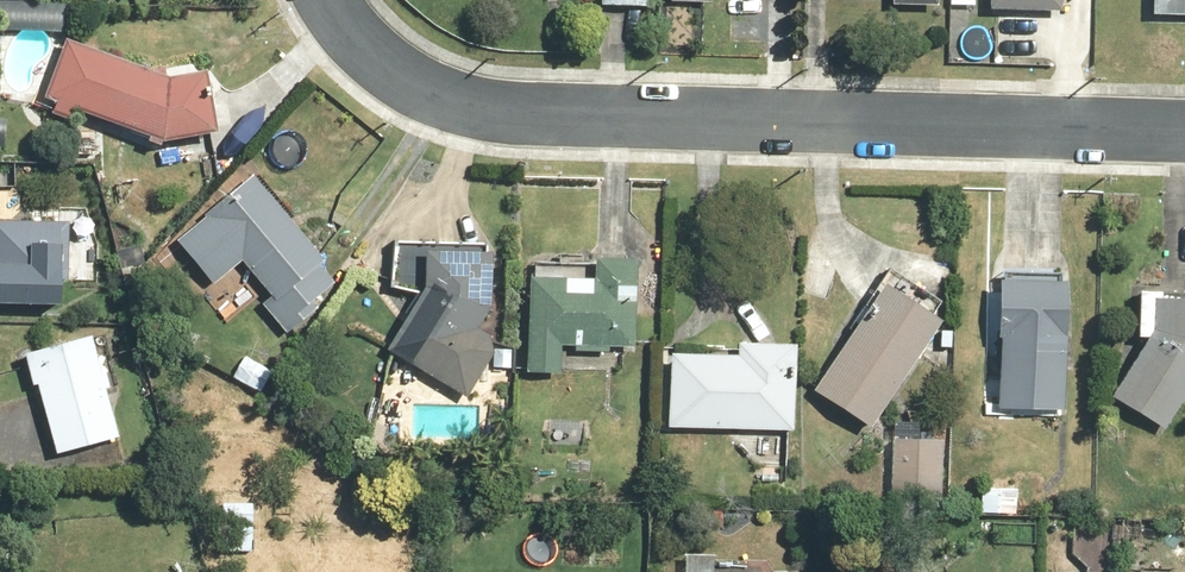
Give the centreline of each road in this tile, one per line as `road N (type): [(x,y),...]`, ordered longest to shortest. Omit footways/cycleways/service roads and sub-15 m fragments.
road 1 (residential): [(323,0),(357,56),(430,103),(1184,127)]

